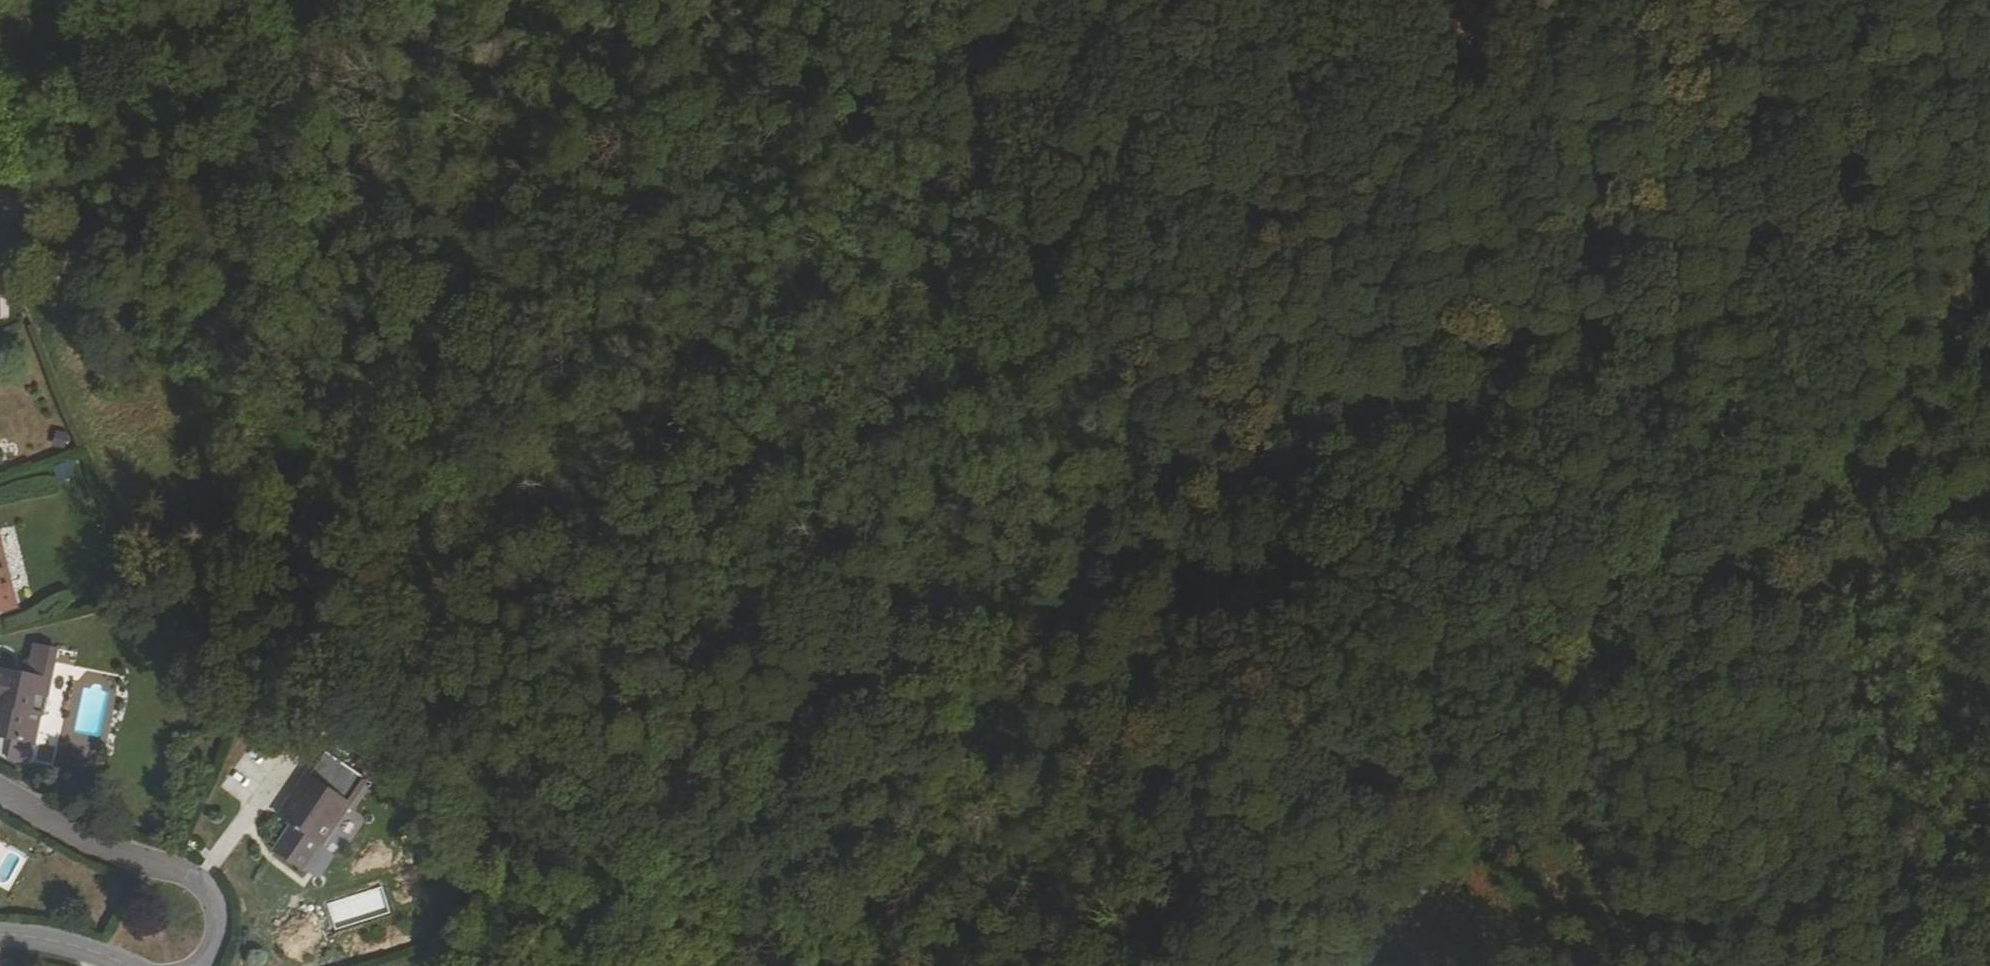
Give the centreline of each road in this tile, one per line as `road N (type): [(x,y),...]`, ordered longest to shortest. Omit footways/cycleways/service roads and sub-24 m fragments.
road 1 (track): [(1341,935),(1989,135)]
road 2 (residential): [(0,792),(205,890),(219,921),(204,965)]
road 3 (residential): [(126,965),(68,943),(0,936)]

